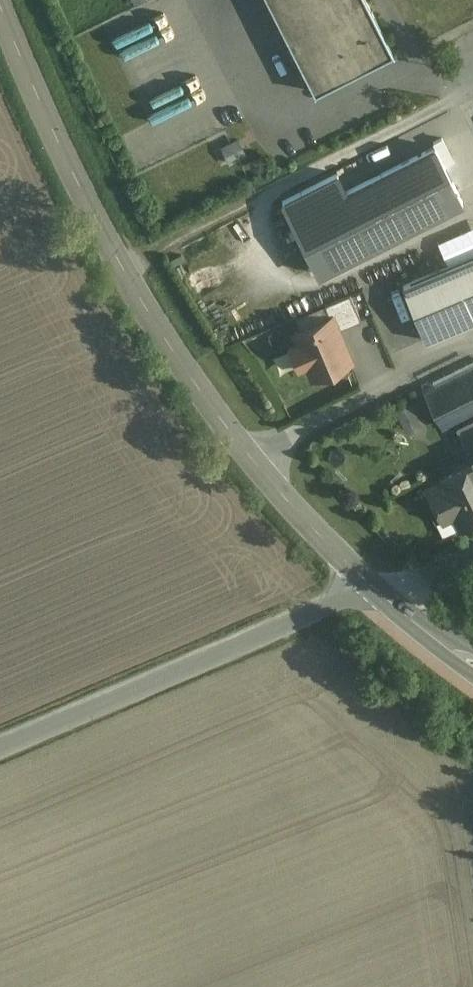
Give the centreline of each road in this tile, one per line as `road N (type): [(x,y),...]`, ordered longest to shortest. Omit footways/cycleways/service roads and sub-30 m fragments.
road 1 (tertiary): [(0,6),(81,189),(168,340),(260,471),(370,586)]
road 2 (unclassified): [(0,745),(370,586)]
road 3 (tertiary): [(370,586),(472,665)]

